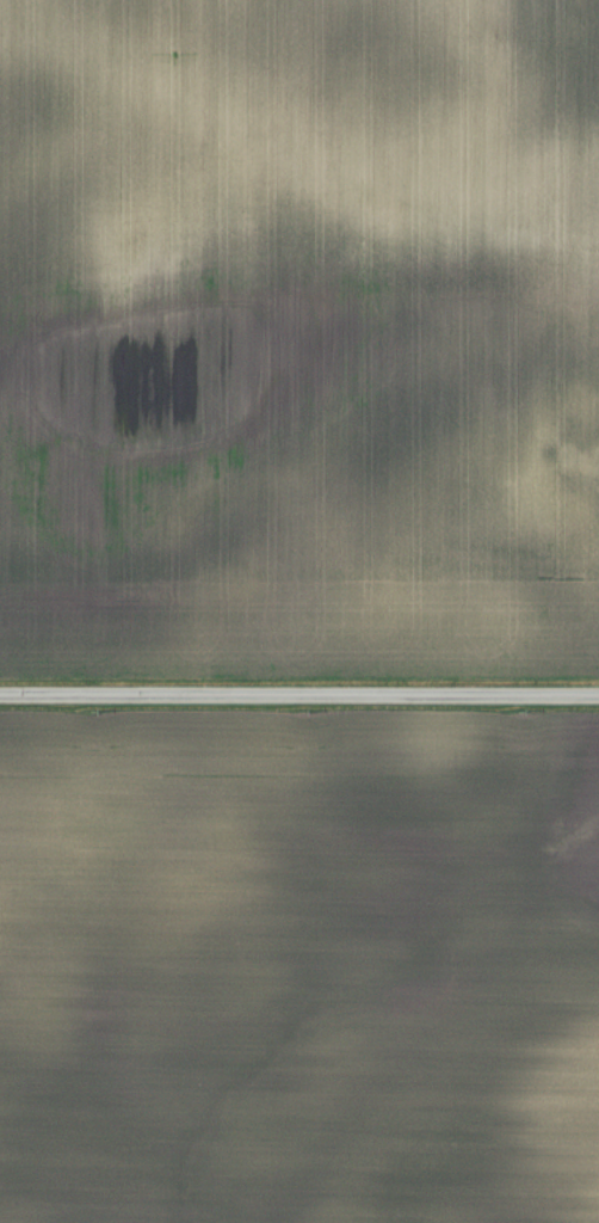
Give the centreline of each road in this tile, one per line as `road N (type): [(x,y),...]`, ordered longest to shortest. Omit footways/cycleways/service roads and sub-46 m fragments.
road 1 (residential): [(0,693),(598,693)]

